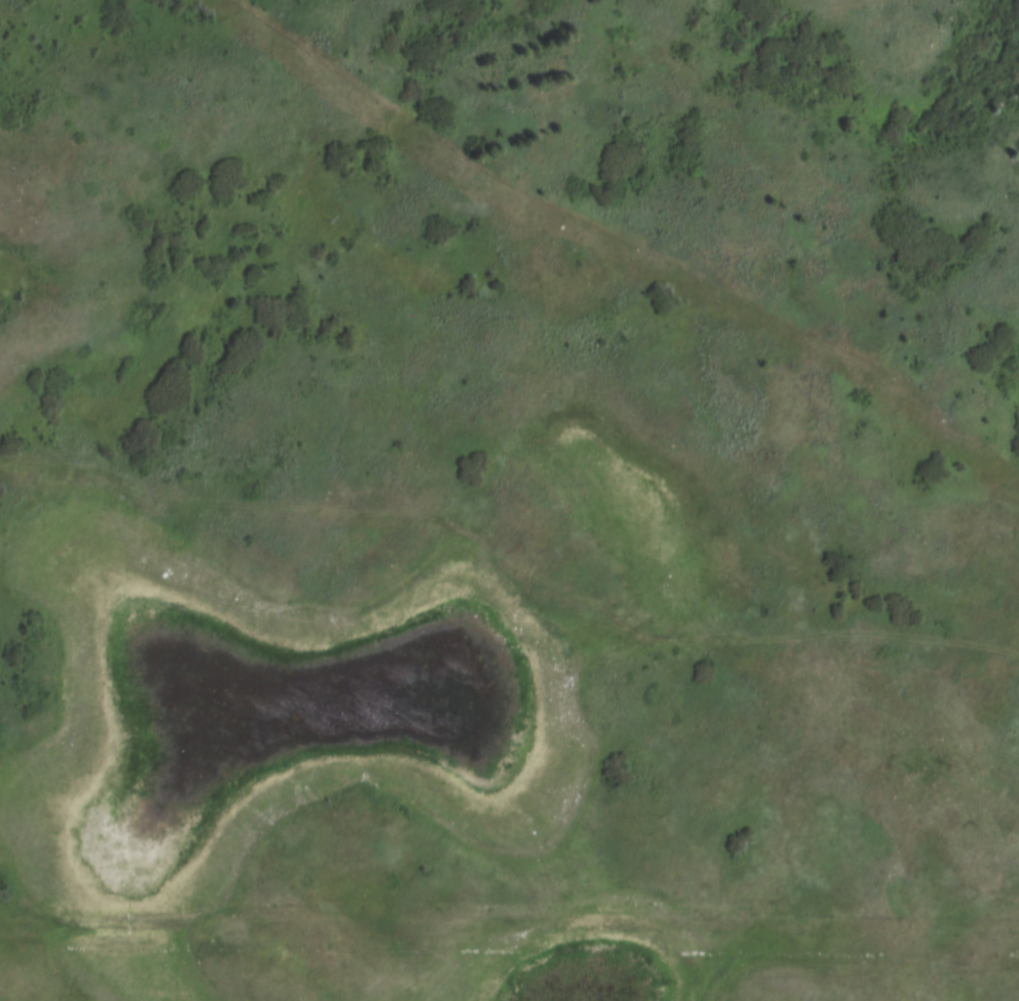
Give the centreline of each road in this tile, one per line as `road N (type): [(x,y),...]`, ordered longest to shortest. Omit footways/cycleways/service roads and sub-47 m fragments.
road 1 (track): [(1018,919),(879,919)]

